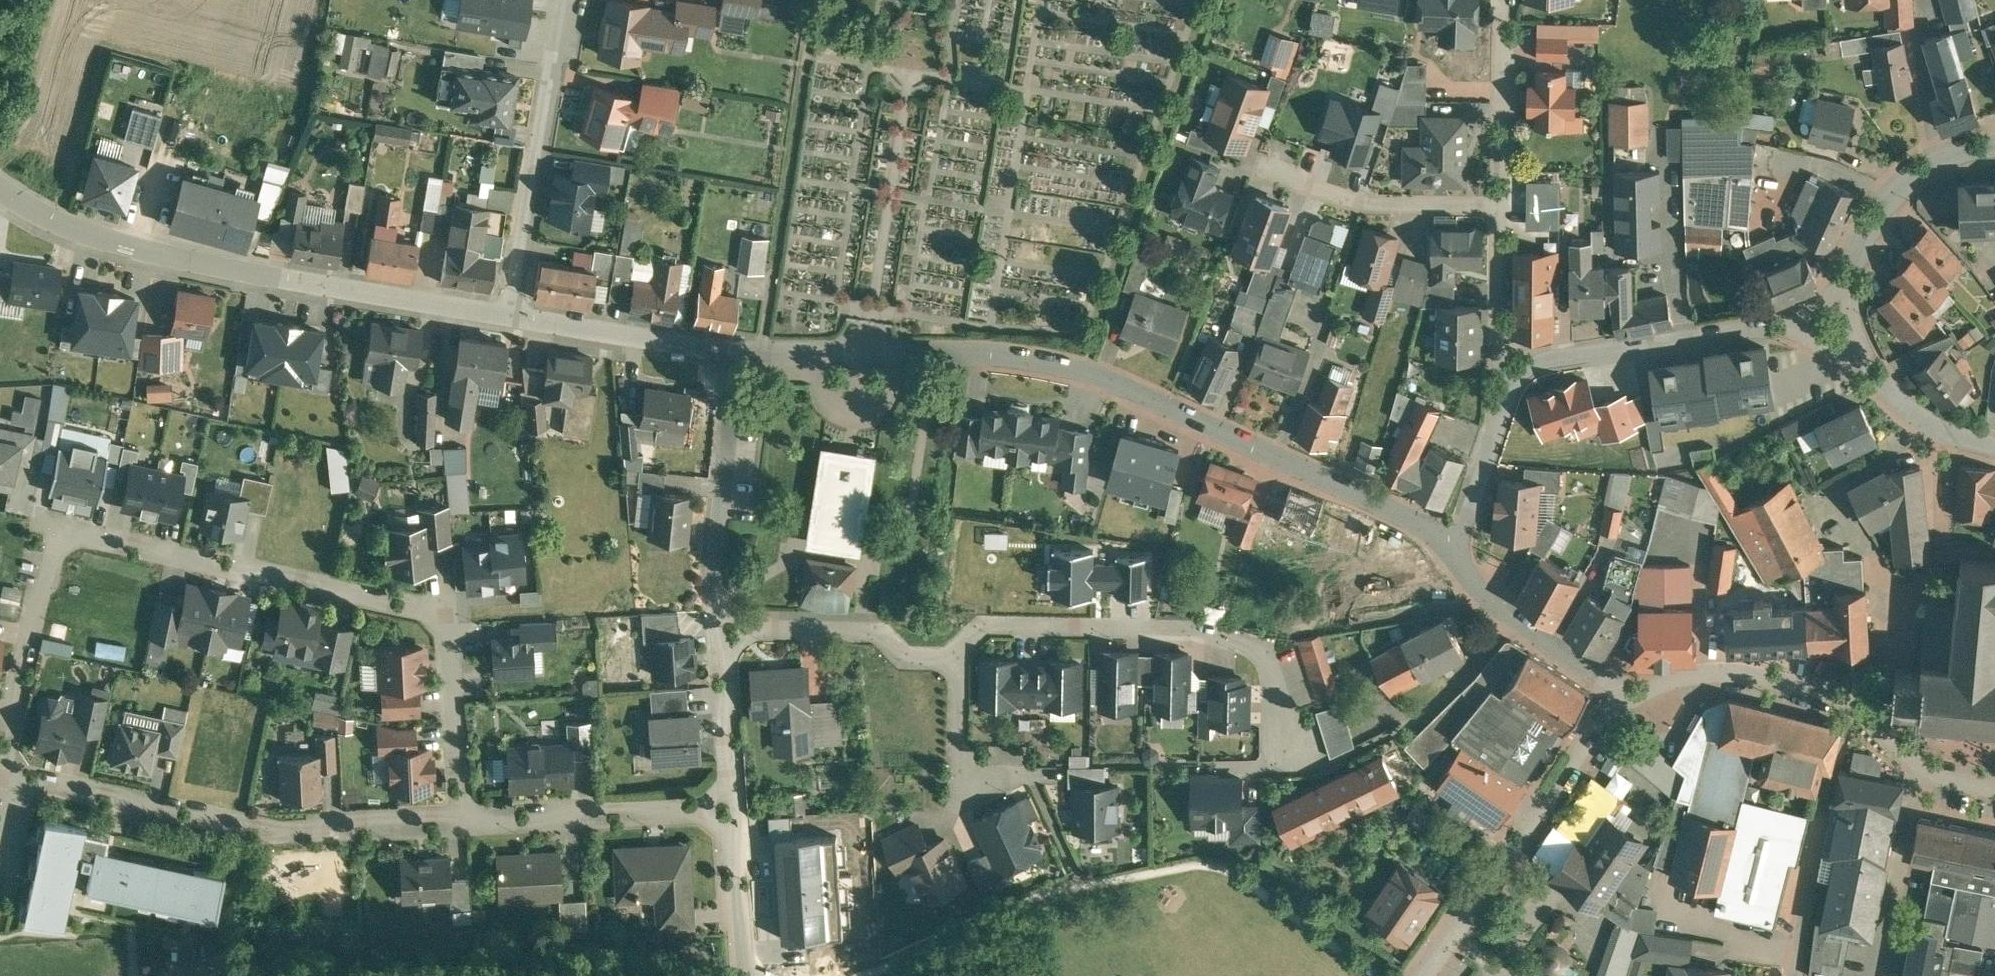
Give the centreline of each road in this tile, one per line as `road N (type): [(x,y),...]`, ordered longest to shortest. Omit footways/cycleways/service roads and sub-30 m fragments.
road 1 (residential): [(0,773),(54,532),(443,620),(458,820)]
road 2 (residential): [(739,353),(953,353),(1058,365),(1144,396),(1455,546)]
road 3 (residential): [(0,191),(39,216),(129,247),(510,318)]
road 4 (residential): [(458,820),(275,835),(26,781)]
road 5 (residential): [(1294,763),(1278,692),(1264,664),(1246,653),(1180,634),(1003,624),(981,628),(958,660)]
road 6 (residential): [(1421,975),(1600,723),(1625,699)]
road 7 (residential): [(510,318),(563,0)]
road 8 (residential): [(1854,705),(1939,558),(1939,431)]
road 9 (residential): [(1513,384),(1547,361),(1789,327)]
road 10 (residential): [(739,353),(714,564),(718,632)]
road 11 (residential): [(730,808),(458,820)]
road 12 (residential): [(1253,172),(1367,206),(1503,211)]
road 13 (residential): [(958,660),(907,656),(866,635),(718,632)]
road 14 (residential): [(1625,699),(1719,672),(1774,677),(1854,705)]
road 15 (residential): [(1455,546),(1473,588),(1625,699)]
road 16 (residential): [(510,318),(739,353)]
road 17 (residential): [(1503,211),(1504,0)]
road 18 (residential): [(1849,280),(1873,227),(1914,179),(1994,148)]
road 19 (residential): [(718,632),(730,808)]
road 20 (residential): [(1513,384),(1498,351),(1503,211)]
road 21 (residential): [(1455,546),(1513,384)]
road 22 (residential): [(1854,705),(1921,768),(1994,792)]
road 23 (residential): [(730,808),(741,975)]
road 24 (residential): [(958,660),(956,748),(974,784)]
road 25 (residential): [(26,781),(0,905)]

